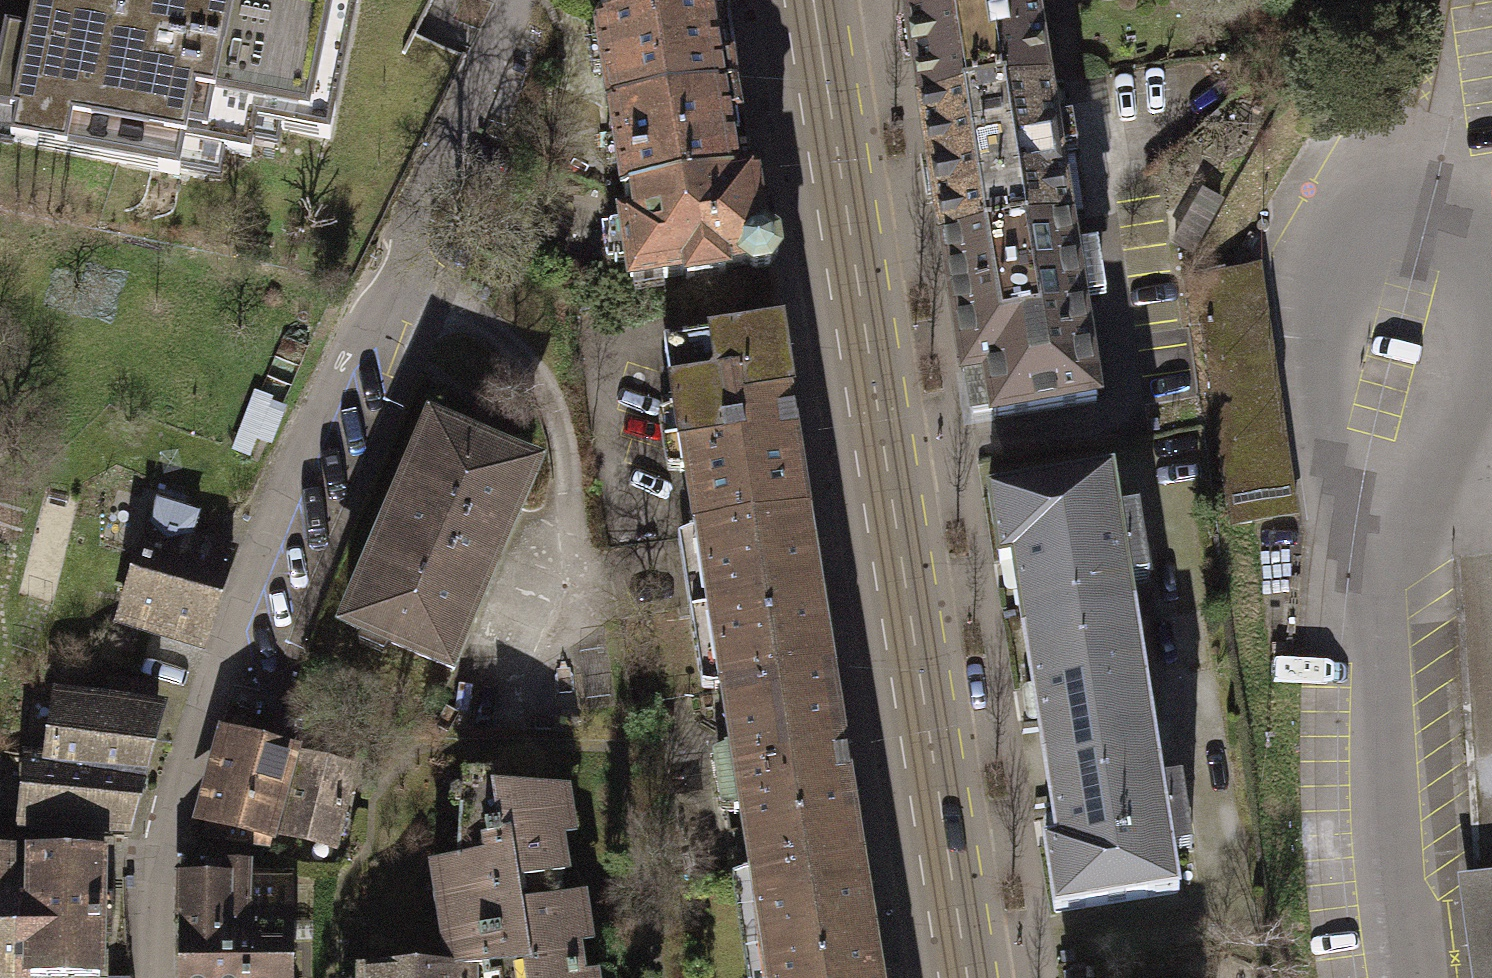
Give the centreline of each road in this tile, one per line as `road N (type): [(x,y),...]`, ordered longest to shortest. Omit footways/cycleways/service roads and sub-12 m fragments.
road 1 (tertiary): [(813,0),(967,977)]
road 2 (residential): [(398,264),(365,316),(245,612),(208,679),(152,851),(150,977)]
road 3 (residential): [(516,0),(418,206),(398,264)]

